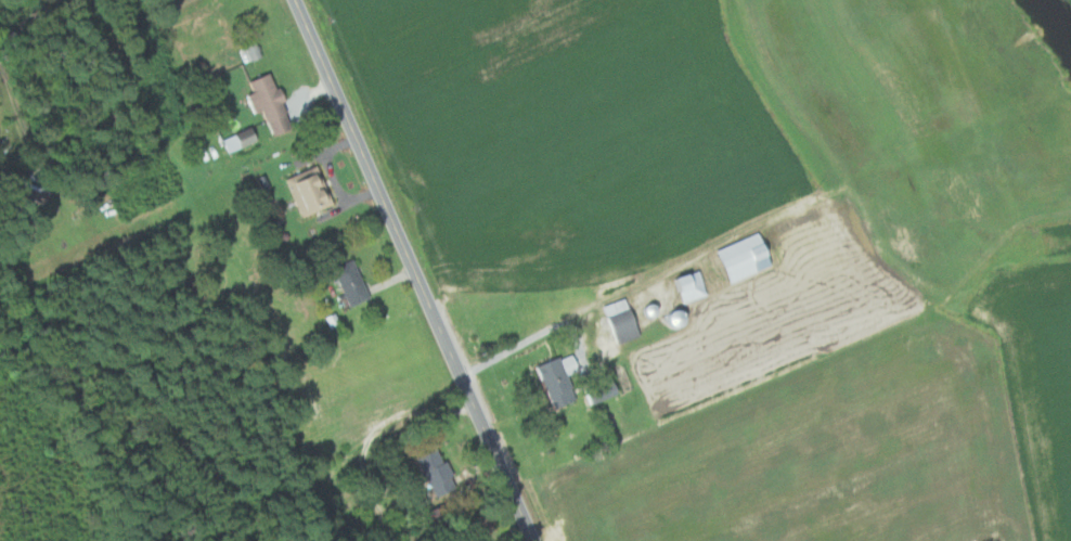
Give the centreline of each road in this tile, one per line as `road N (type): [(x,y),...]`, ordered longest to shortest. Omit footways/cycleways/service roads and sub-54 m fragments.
road 1 (tertiary): [(537,540),(296,0)]

